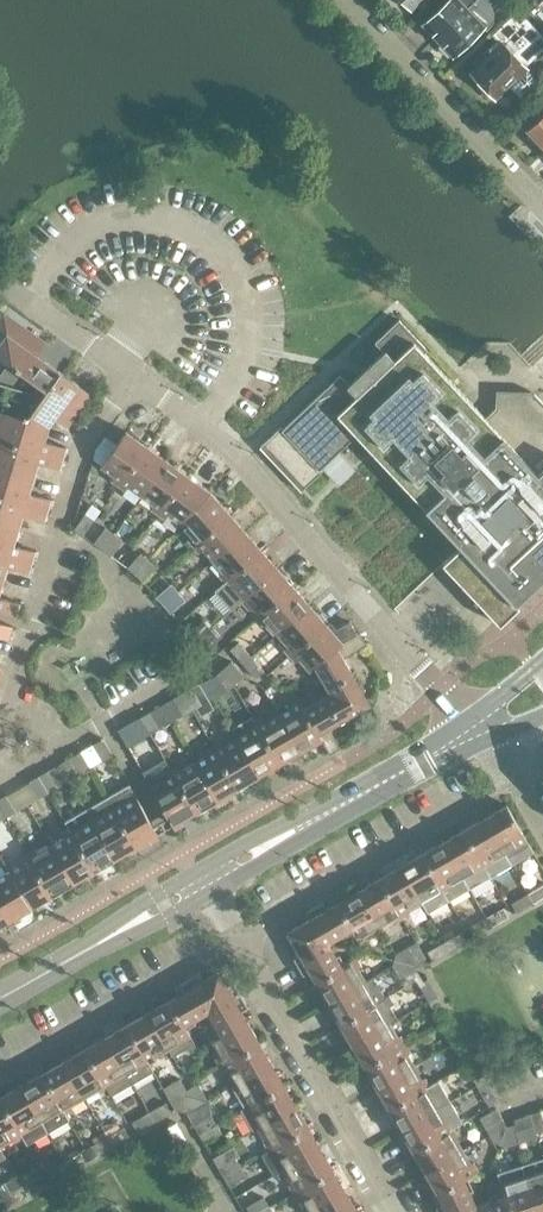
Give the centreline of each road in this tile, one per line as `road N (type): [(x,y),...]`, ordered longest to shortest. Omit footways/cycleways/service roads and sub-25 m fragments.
road 1 (unclassified): [(476,732),(261,481),(135,376)]
road 2 (residential): [(0,734),(87,442),(135,376)]
road 3 (unclassified): [(394,1211),(234,934)]
road 4 (residential): [(482,792),(234,934)]
road 5 (residential): [(542,204),(351,0)]
road 6 (residential): [(234,934),(0,1066)]
road 7 (tertiary): [(428,758),(204,882)]
road 8 (tertiary): [(204,882),(0,997)]
road 9 (residential): [(0,780),(201,665)]
road 10 (unclassified): [(135,376),(3,281)]

